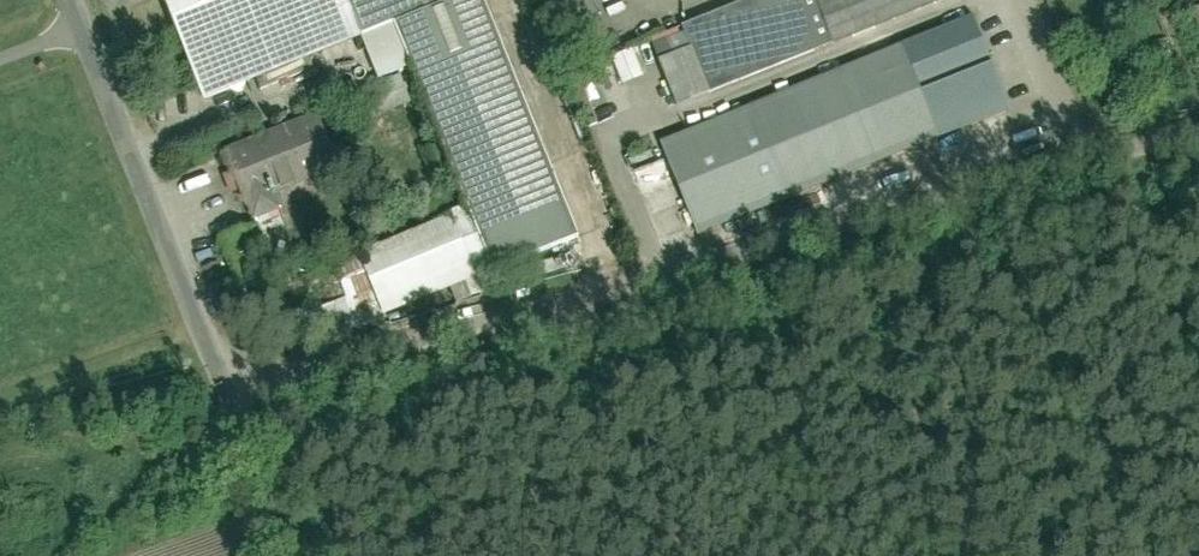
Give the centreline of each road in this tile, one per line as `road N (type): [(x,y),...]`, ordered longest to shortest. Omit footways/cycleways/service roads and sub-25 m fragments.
road 1 (residential): [(1081,161),(233,389)]
road 2 (residential): [(72,0),(233,389)]
road 3 (residential): [(233,389),(299,555)]
road 4 (residential): [(1015,0),(1081,161)]
road 5 (residential): [(1198,128),(1081,161)]

